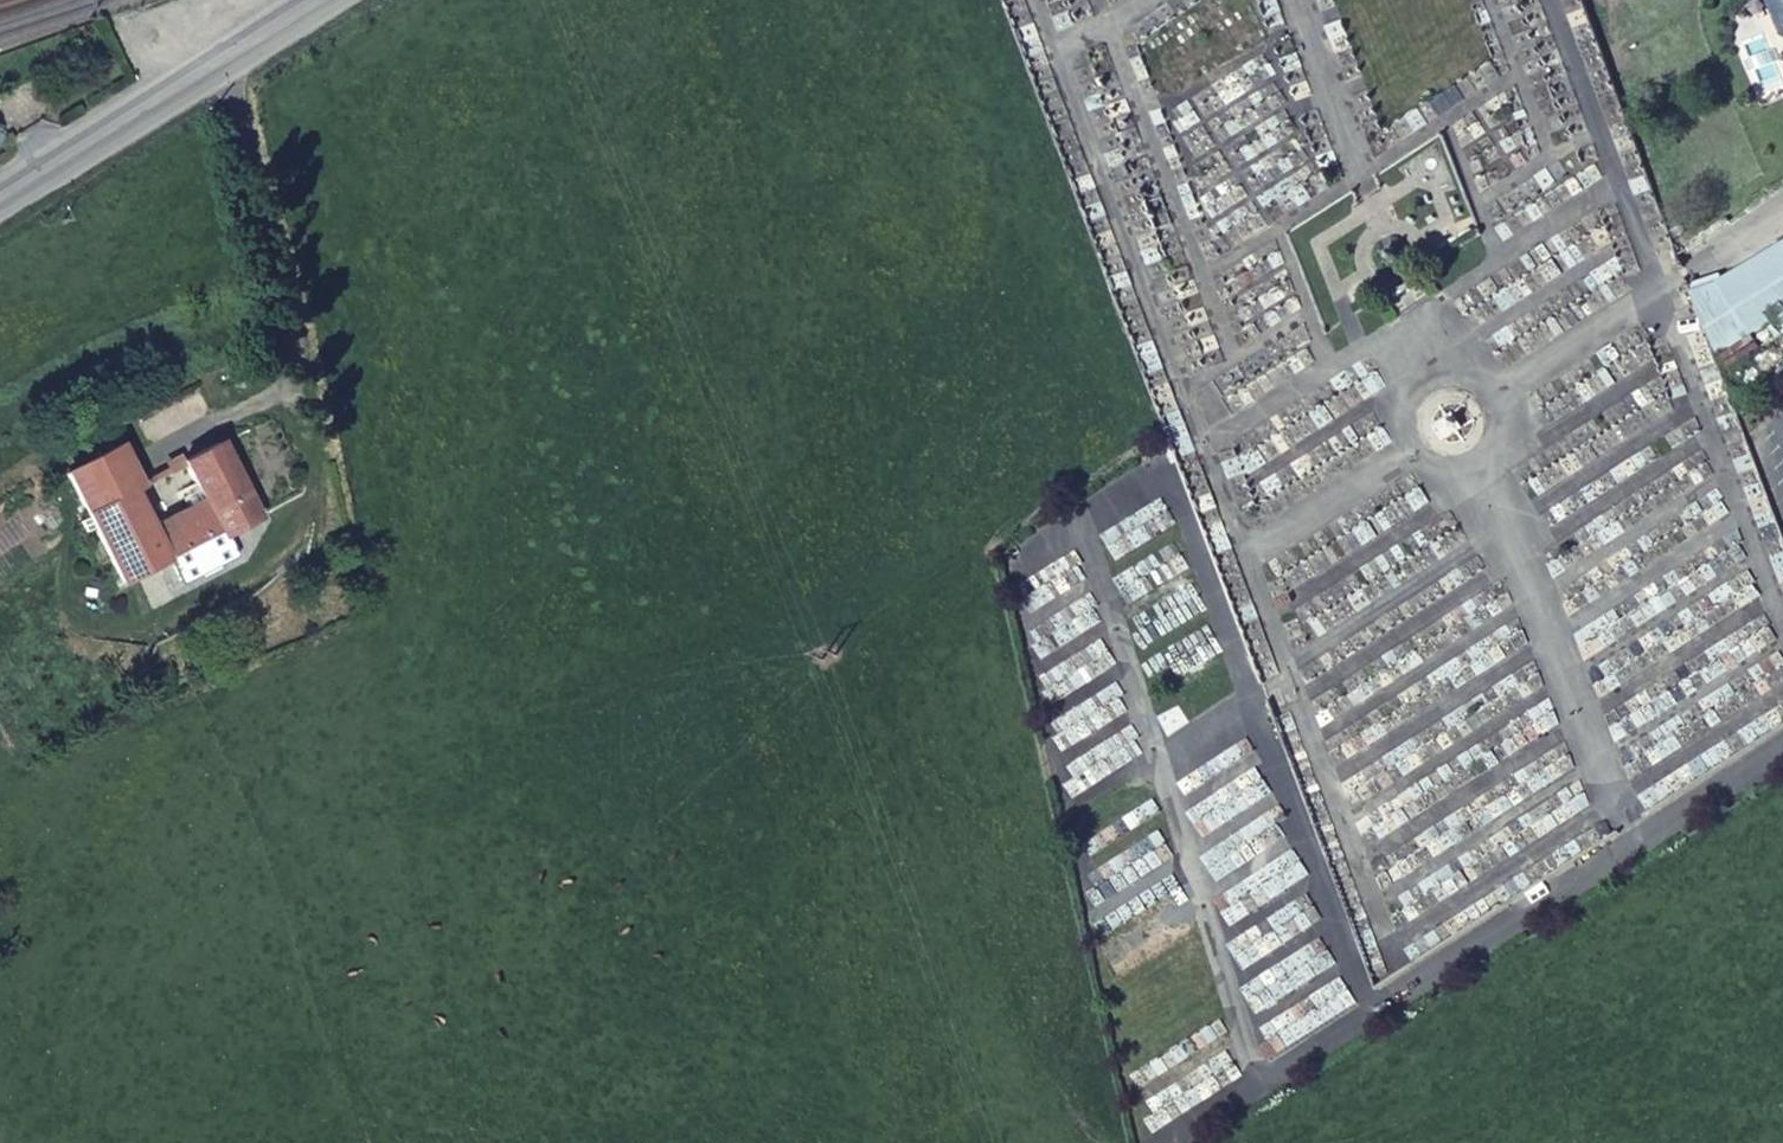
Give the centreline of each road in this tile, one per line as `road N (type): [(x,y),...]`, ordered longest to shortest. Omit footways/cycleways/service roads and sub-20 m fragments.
road 1 (secondary): [(0,202),(316,0)]

